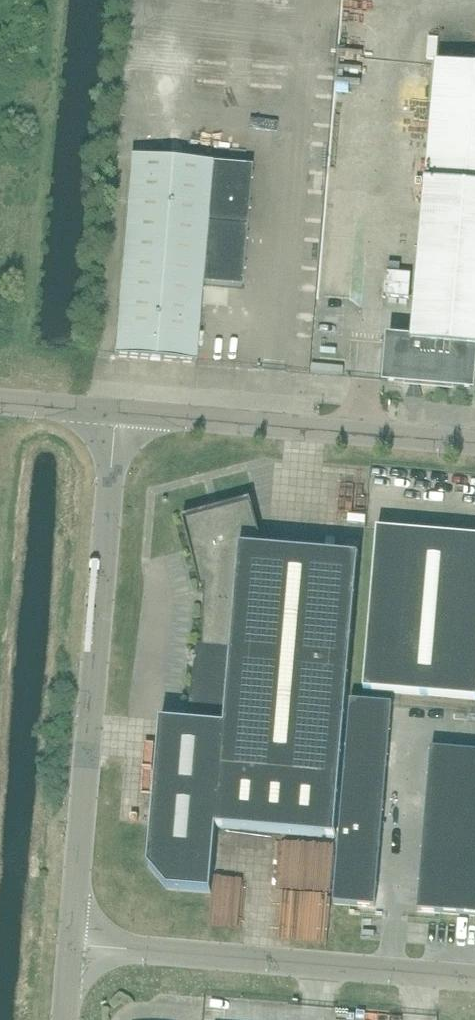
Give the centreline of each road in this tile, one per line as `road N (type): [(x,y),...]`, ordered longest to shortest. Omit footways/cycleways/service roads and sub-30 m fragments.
road 1 (unclassified): [(75,942),(117,415)]
road 2 (unclassified): [(474,976),(75,942)]
road 3 (unclassified): [(474,444),(117,415)]

